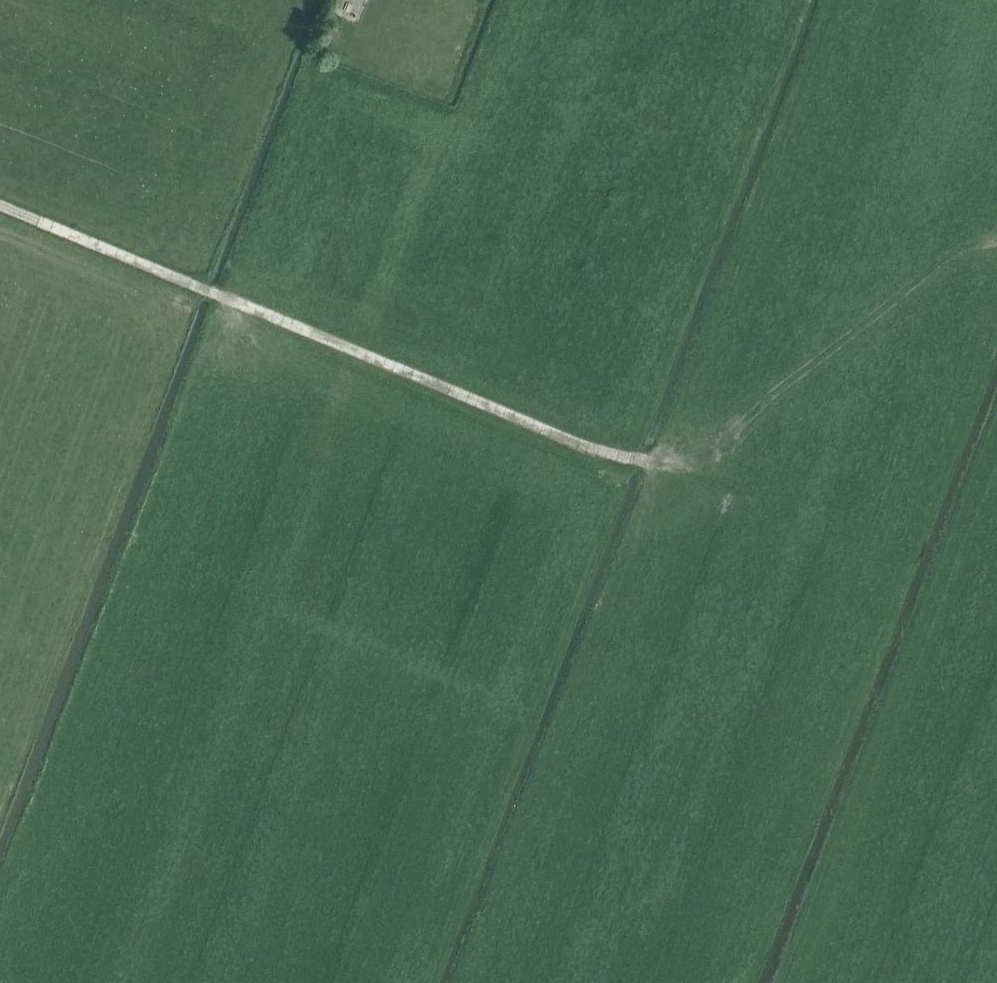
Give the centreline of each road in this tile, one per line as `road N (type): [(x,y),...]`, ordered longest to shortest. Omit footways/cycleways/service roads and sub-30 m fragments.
road 1 (track): [(0,203),(469,398),(656,464),(828,343),(996,243)]

